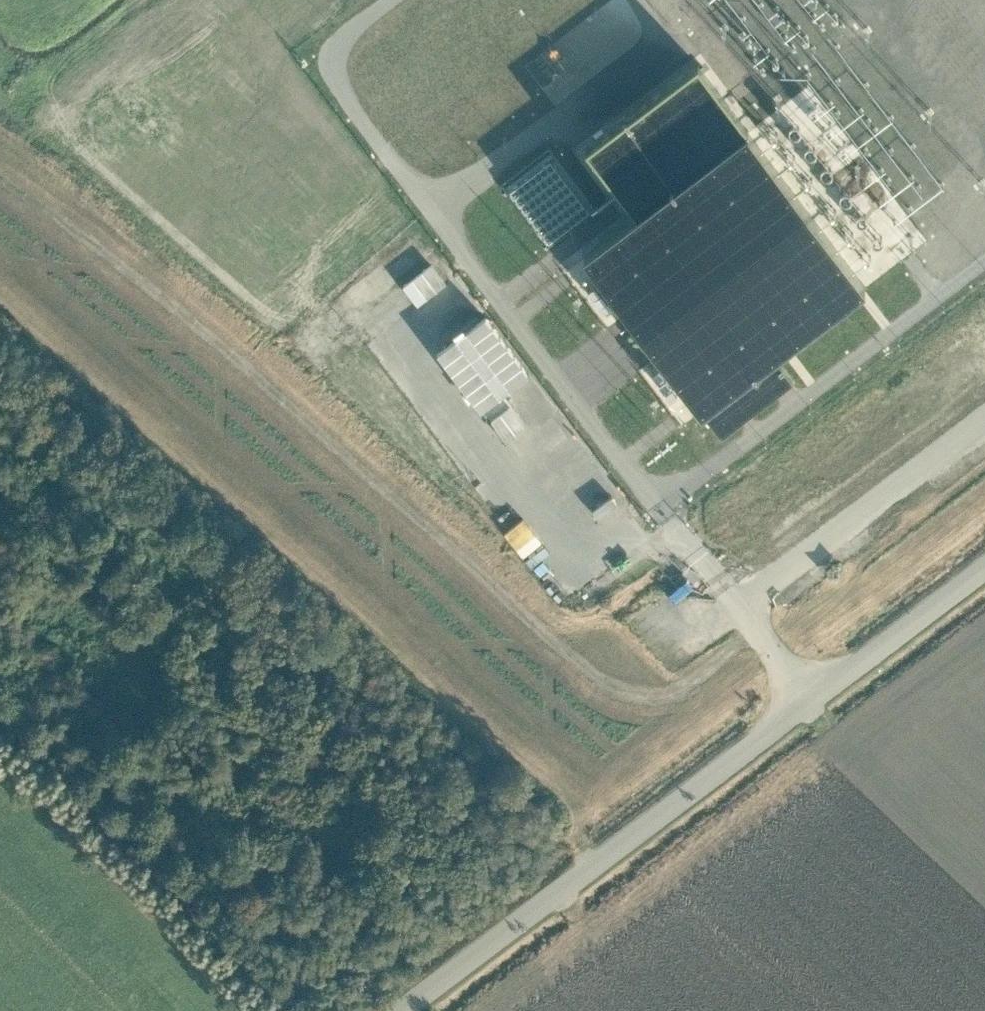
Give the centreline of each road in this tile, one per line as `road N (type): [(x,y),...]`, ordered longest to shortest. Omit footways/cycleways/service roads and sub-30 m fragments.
road 1 (unclassified): [(404,1010),(984,570)]

